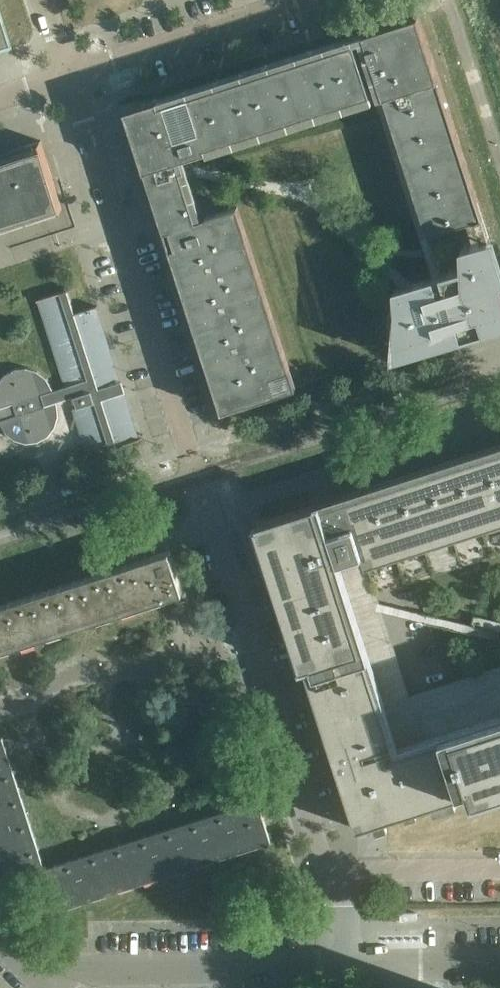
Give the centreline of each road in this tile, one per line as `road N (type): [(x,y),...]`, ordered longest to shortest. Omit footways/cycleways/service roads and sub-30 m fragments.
road 1 (residential): [(350,965),(349,936),(199,483)]
road 2 (residential): [(69,75),(195,469)]
road 3 (residential): [(350,965),(47,968)]
road 4 (residential): [(298,0),(69,75)]
road 5 (residential): [(499,964),(350,965)]

